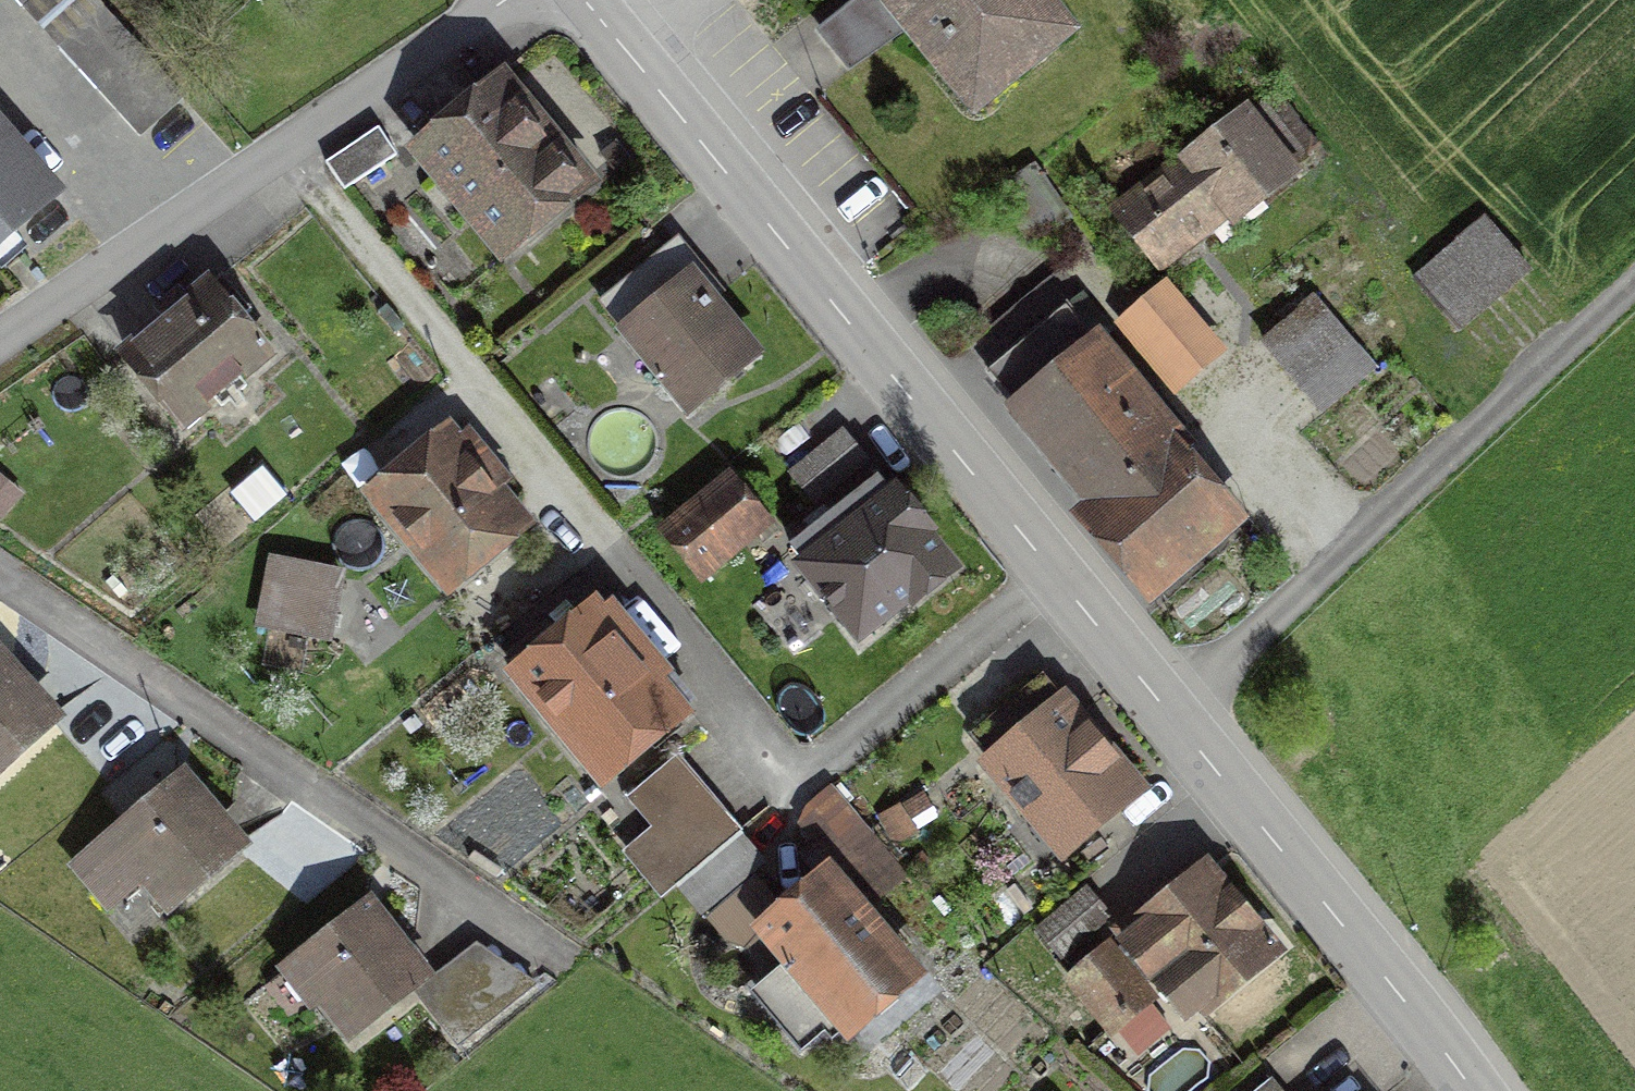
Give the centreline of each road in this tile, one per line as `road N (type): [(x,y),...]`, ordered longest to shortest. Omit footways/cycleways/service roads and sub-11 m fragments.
road 1 (residential): [(278,161),(784,793),(1069,573)]
road 2 (tertiary): [(580,0),(1069,573)]
road 3 (residential): [(0,579),(557,972)]
road 4 (residential): [(1634,274),(1171,709)]
road 5 (tertiary): [(1171,709),(1485,1090)]
road 6 (residential): [(278,161),(0,336)]
road 7 (residential): [(504,0),(278,161)]
road 8 (tertiary): [(1069,573),(1171,709)]

